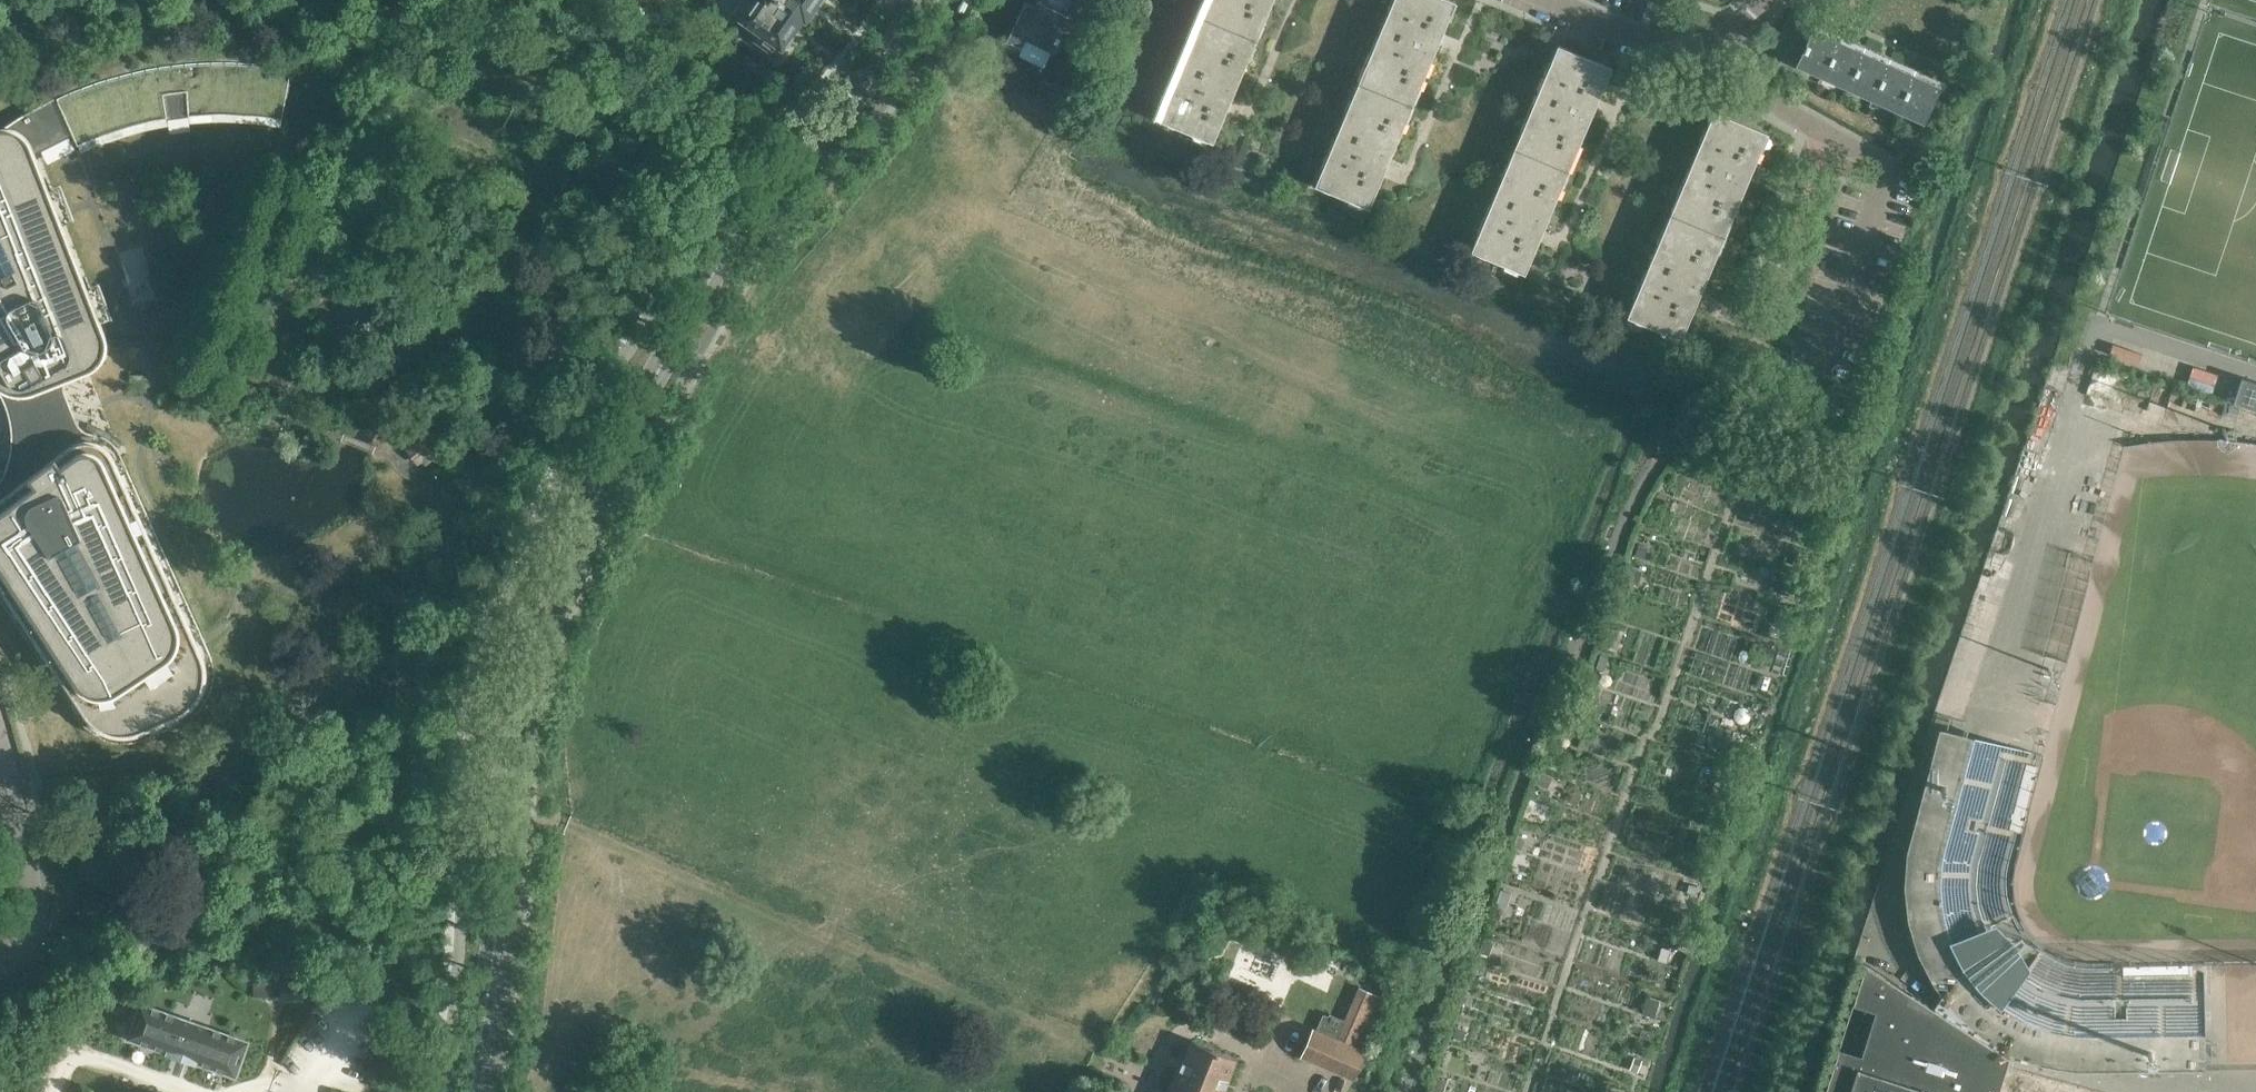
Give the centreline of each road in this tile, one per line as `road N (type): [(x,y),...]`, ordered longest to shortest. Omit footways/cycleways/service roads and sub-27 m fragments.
road 1 (tertiary): [(472,1091),(501,886),(508,730),(518,678),(571,527),(743,222),(855,96),(916,0)]
road 2 (residential): [(1551,0),(1666,47),(1685,47),(1735,34),(1762,0)]
road 3 (track): [(57,1091),(71,1054),(183,1091)]

